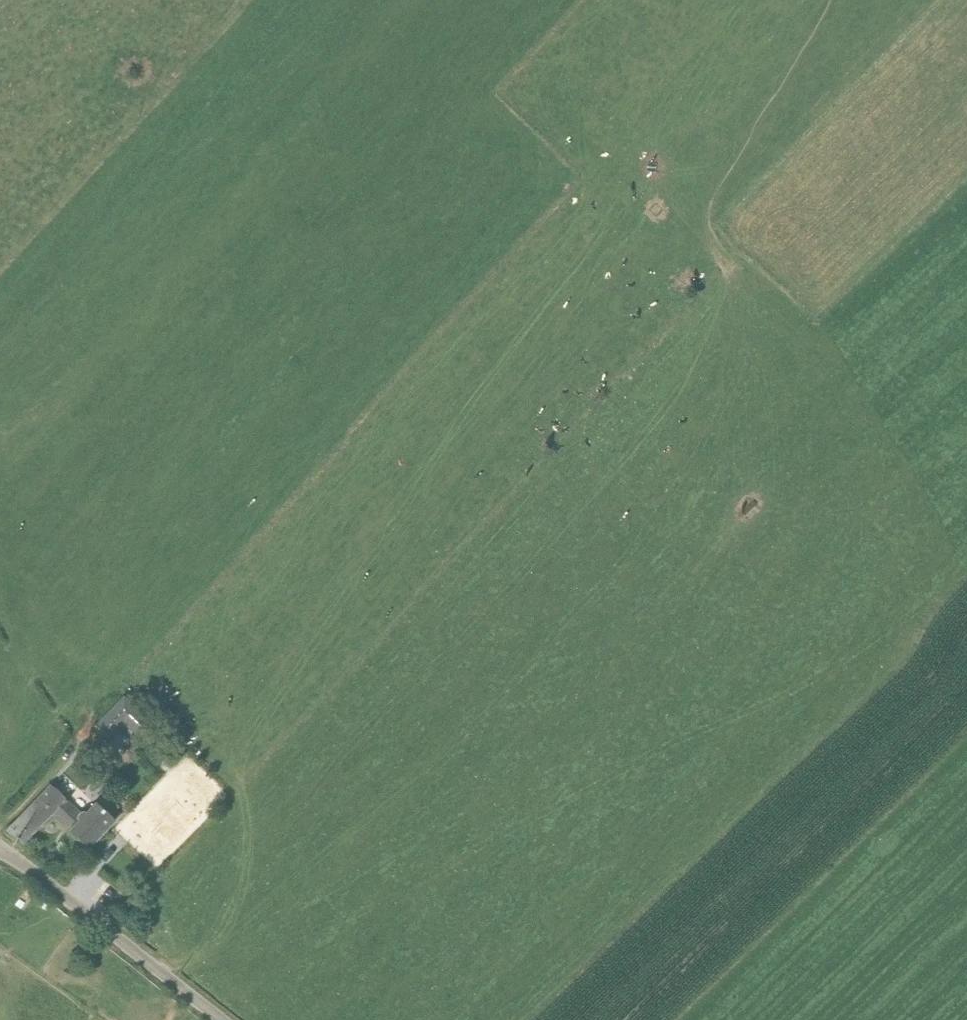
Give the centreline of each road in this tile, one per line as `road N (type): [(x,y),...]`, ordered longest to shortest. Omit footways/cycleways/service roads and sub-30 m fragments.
road 1 (unclassified): [(215,1019),(0,855)]

